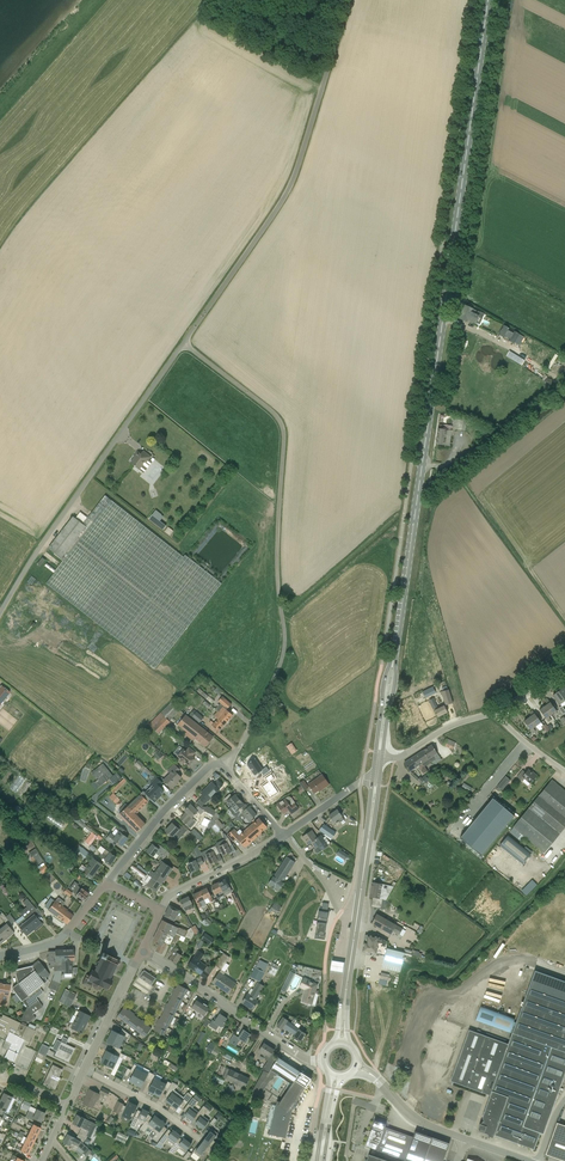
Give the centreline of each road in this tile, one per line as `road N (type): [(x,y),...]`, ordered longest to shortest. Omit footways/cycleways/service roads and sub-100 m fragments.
road 1 (primary): [(394,659),(489,0)]
road 2 (residential): [(228,764),(284,646),(276,555),(284,439),(270,410),(183,343)]
road 3 (unclassified): [(183,343),(285,199),(350,0)]
road 4 (residential): [(0,614),(183,343)]
road 5 (track): [(564,388),(416,507)]
road 6 (residential): [(106,884),(165,811),(212,765),(228,764)]
road 7 (residential): [(175,971),(308,1061),(323,1061)]
road 8 (tertiary): [(160,911),(167,897),(284,836)]
road 9 (primary): [(360,918),(379,782)]
road 10 (primary): [(373,781),(355,917)]
road 11 (residential): [(0,956),(61,941),(106,884)]
road 12 (residential): [(84,1070),(195,1136)]
road 13 (primary): [(355,917),(336,1043)]
road 14 (primary): [(347,1043),(360,918)]

